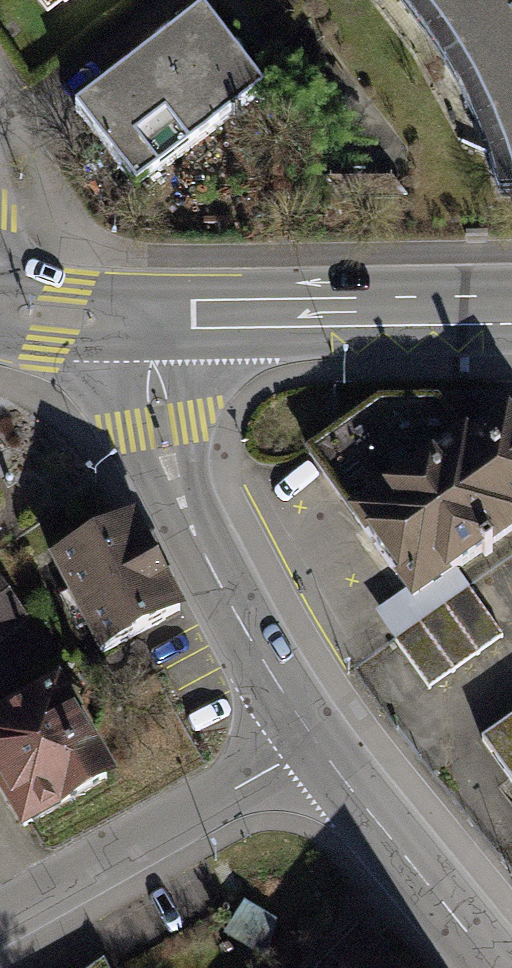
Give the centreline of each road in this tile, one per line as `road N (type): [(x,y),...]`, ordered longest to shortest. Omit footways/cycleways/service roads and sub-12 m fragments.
road 1 (residential): [(154,321),(160,432),(189,523),(316,741)]
road 2 (residential): [(0,917),(316,741)]
road 3 (tertiary): [(154,321),(511,313)]
road 4 (residential): [(316,741),(497,967)]
road 5 (tertiary): [(0,309),(154,321)]

